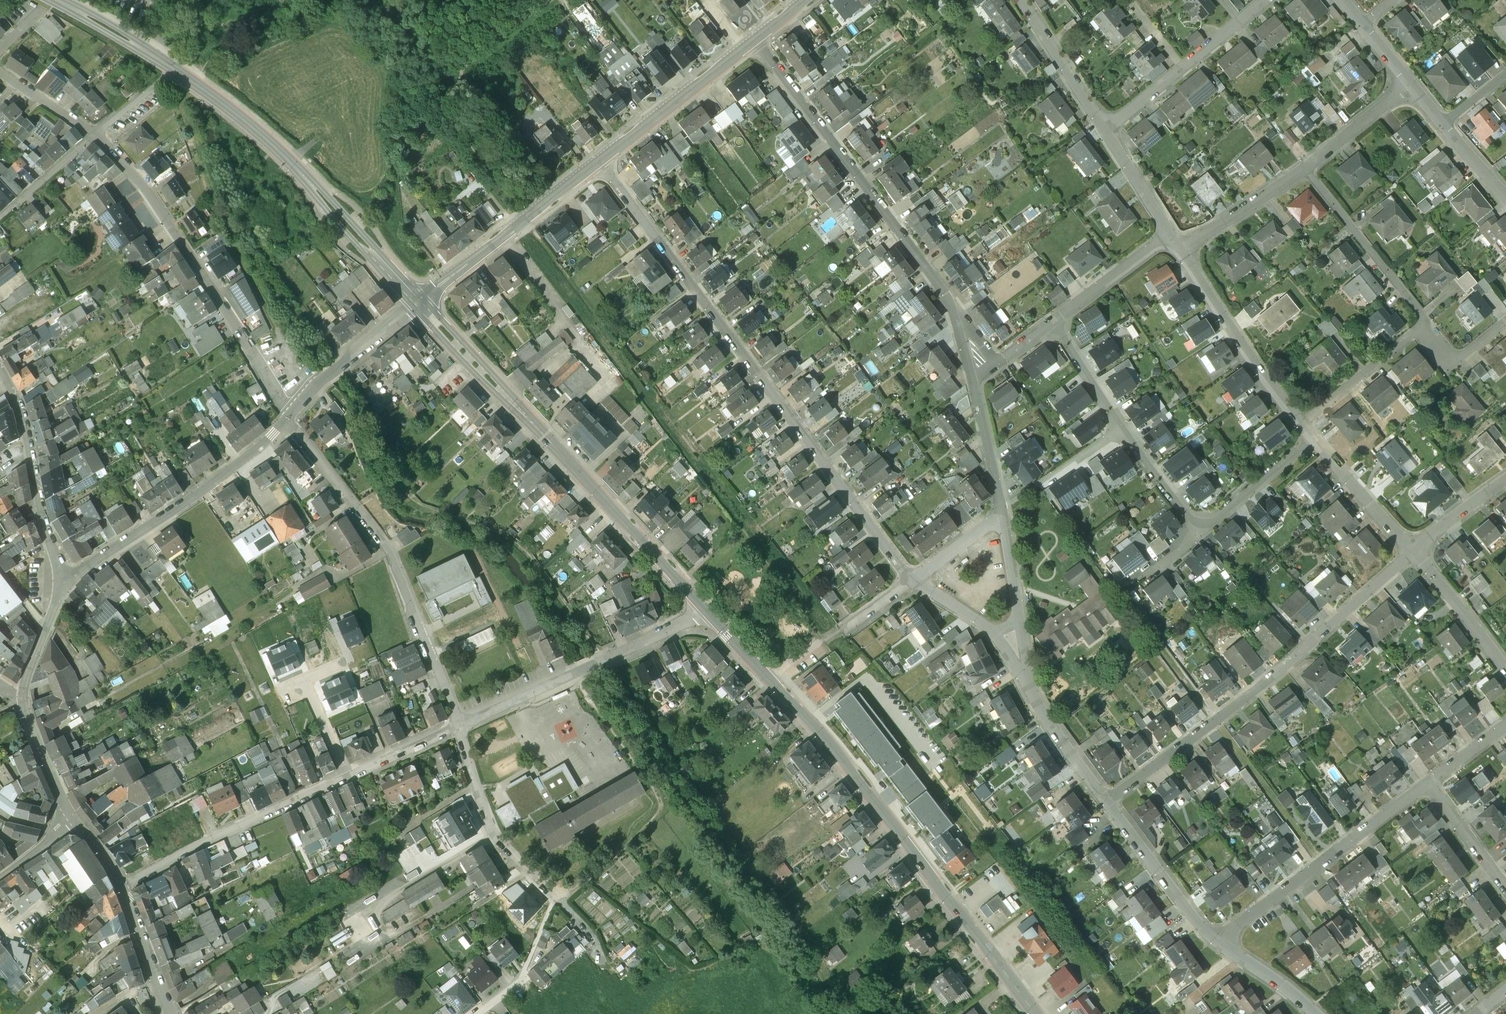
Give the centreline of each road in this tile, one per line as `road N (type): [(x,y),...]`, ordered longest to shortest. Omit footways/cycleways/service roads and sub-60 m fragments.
road 1 (residential): [(599,160),(913,584)]
road 2 (tertiary): [(710,613),(829,743),(1036,1013)]
road 3 (tertiary): [(418,302),(710,613)]
road 4 (residential): [(974,380),(950,301),(758,40)]
road 5 (residential): [(1106,800),(1265,682),(1412,553)]
road 6 (residential): [(291,424),(400,563),(457,726)]
road 7 (residential): [(94,134),(139,176),(294,418)]
road 8 (tertiary): [(173,68),(295,167),(418,302)]
road 9 (residential): [(457,726),(488,831),(592,932),(603,960)]
road 10 (residential): [(291,424),(234,471),(61,582)]
road 11 (residential): [(457,726),(710,613)]
road 12 (residential): [(1430,782),(1219,941)]
road 13 (residential): [(120,885),(348,776)]
road 14 (tertiary): [(418,302),(599,160)]
road 15 (residential): [(61,582),(21,407),(0,369)]
road 16 (residential): [(1299,426),(1175,242)]
road 17 (residential): [(1265,0),(1105,133)]
road 18 (tertiary): [(599,160),(758,40)]
road 19 (track): [(458,67),(430,92),(482,160),(537,211)]
road 20 (residential): [(1306,169),(1426,322)]
road 21 (residential): [(1106,800),(1219,941)]
road 22 (residential): [(1018,650),(1035,702),(1106,800)]
road 23 (residential): [(418,302),(323,379),(294,418)]
road 24 (residential): [(1426,322),(1299,426)]
road 25 (residential): [(1105,133),(1024,0)]
road 26 (residential): [(1412,553),(1311,438)]
road 27 (residential): [(1306,169),(1197,238),(1175,242)]
road 28 (residential): [(1505,669),(1412,553)]
road 29 (residential): [(1175,242),(1150,249),(1053,322)]
road 30 (residential): [(1203,533),(1311,438)]
road 31 (residential): [(1004,518),(974,380)]
road 32 (residential): [(22,693),(76,822)]
road 33 (residential): [(120,885),(172,1013)]
road 34 (residential): [(1410,83),(1306,169)]
road 35 (residential): [(1120,429),(1203,533)]
road 36 (residential): [(1018,650),(1004,518)]
road 37 (tertiary): [(59,0),(173,68)]
road 38 (residential): [(1175,242),(1105,133)]
road 39 (residential): [(1505,885),(1430,782)]
road 40 (residential): [(1053,322),(1120,429)]
road 41 (residential): [(94,134),(0,216)]
road 42 (residential): [(913,584),(1018,650)]
road 43 (residential): [(1219,941),(1317,1013)]

